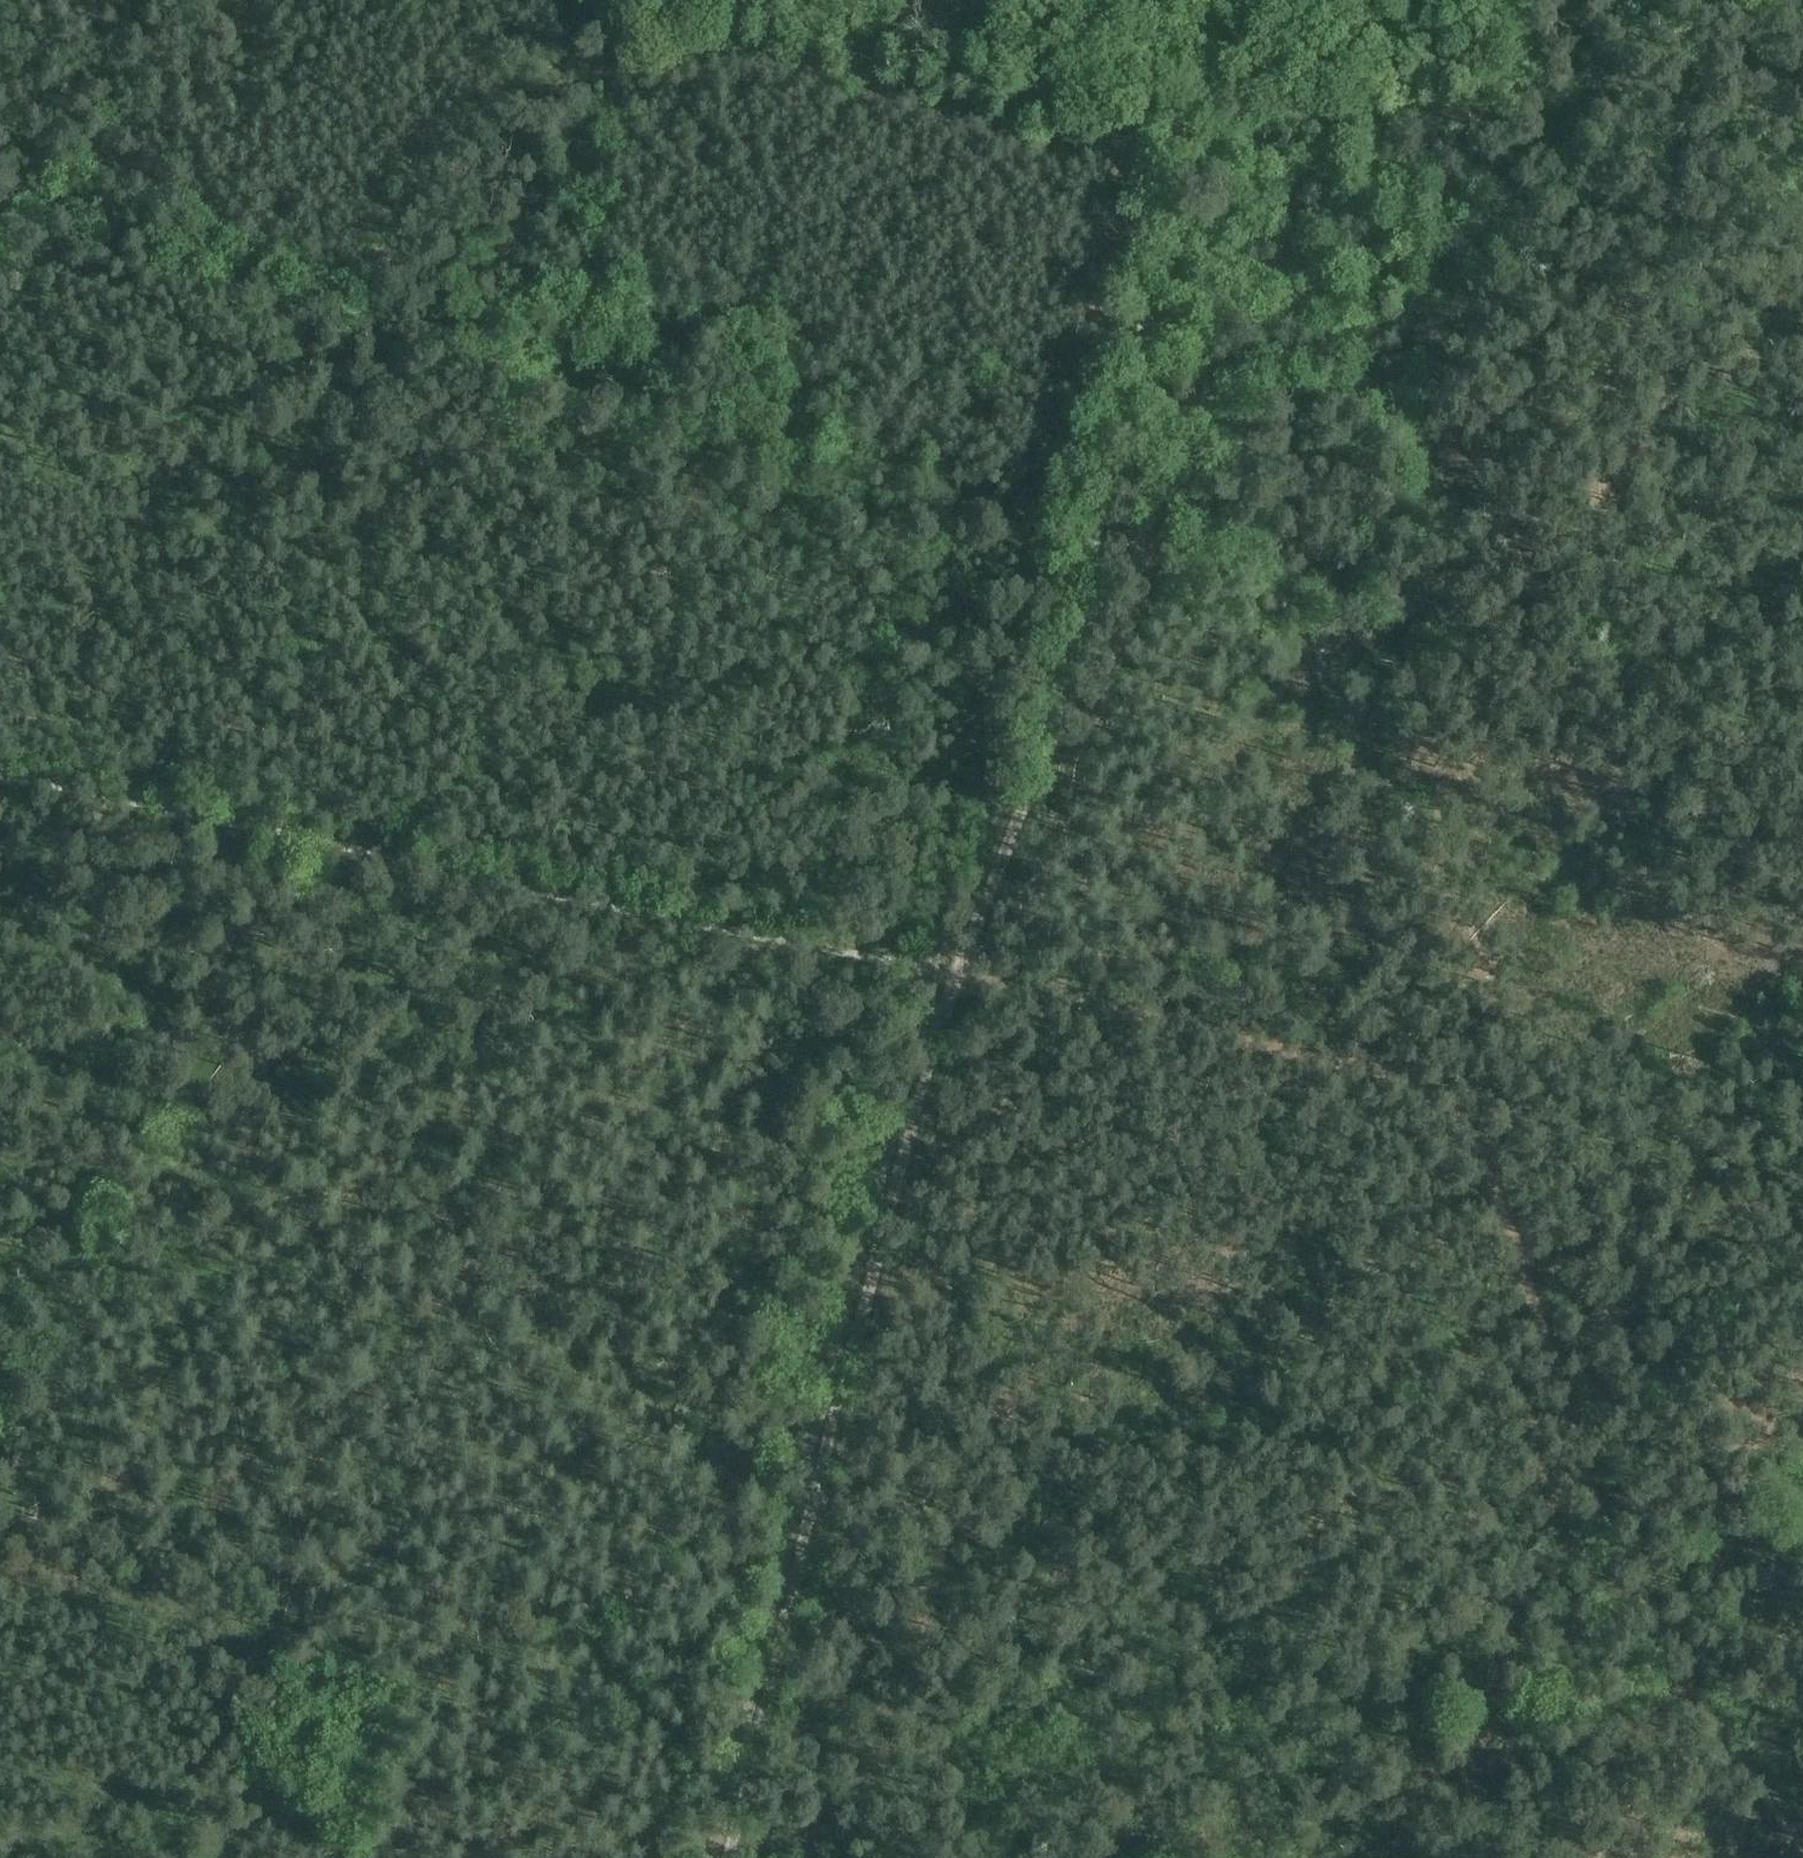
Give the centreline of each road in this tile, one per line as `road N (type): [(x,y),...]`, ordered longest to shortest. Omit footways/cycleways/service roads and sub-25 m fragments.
road 1 (track): [(1802,1849),(1678,1667),(1611,1541),(1474,1141),(1435,1099),(1381,1072),(1169,1019),(0,769)]
road 2 (track): [(962,961),(1052,713),(1221,0)]
road 3 (track): [(962,961),(919,1084),(726,1857)]

